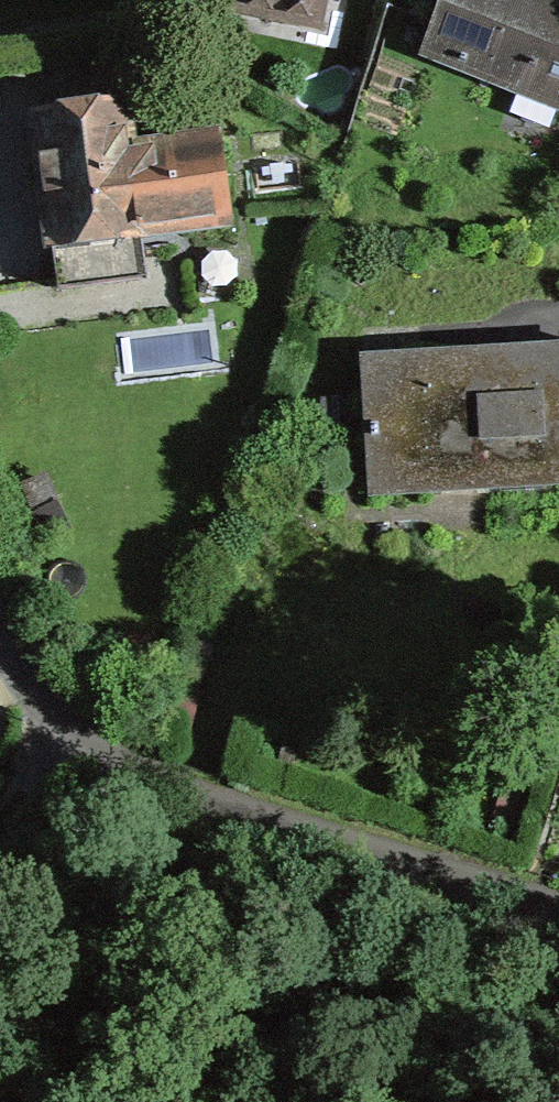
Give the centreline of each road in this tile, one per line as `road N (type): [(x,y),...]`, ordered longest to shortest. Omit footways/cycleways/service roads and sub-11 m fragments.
road 1 (residential): [(0,606),(85,740),(558,893)]
road 2 (track): [(85,740),(42,839),(0,898)]

